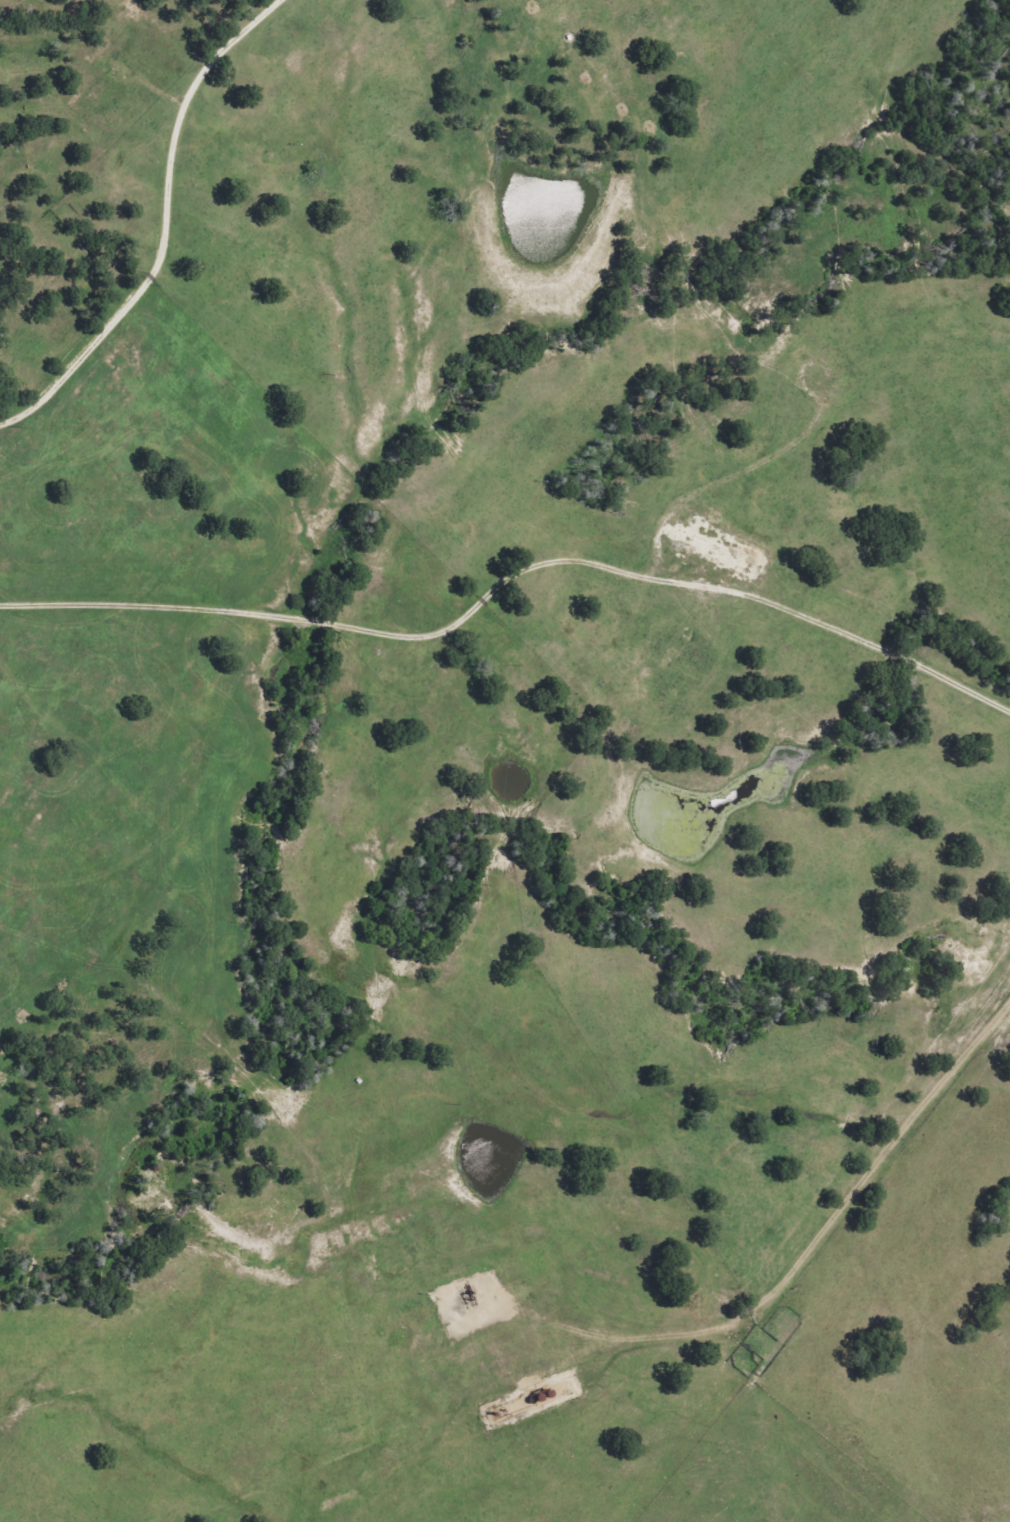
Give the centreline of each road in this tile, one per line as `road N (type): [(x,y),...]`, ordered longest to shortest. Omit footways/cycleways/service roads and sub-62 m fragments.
road 1 (residential): [(521,1305),(572,1327),(620,1334),(688,1332),(724,1323),(762,1299),(871,1174),(1009,991)]
road 2 (residential): [(0,417),(51,386),(143,278),(161,218),(171,124),(195,77),(275,0)]
road 3 (residential): [(1009,709),(936,668),(687,561)]

